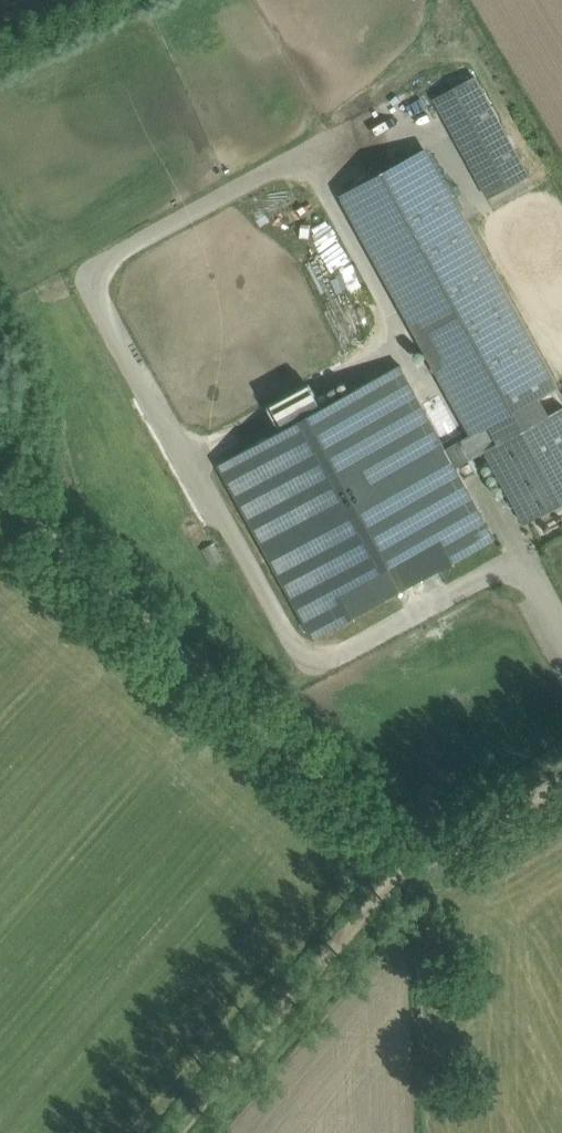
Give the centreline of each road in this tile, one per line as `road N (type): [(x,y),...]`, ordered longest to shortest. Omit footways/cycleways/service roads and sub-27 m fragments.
road 1 (track): [(0,494),(416,860),(177,1132)]
road 2 (unclassified): [(561,778),(416,860)]

